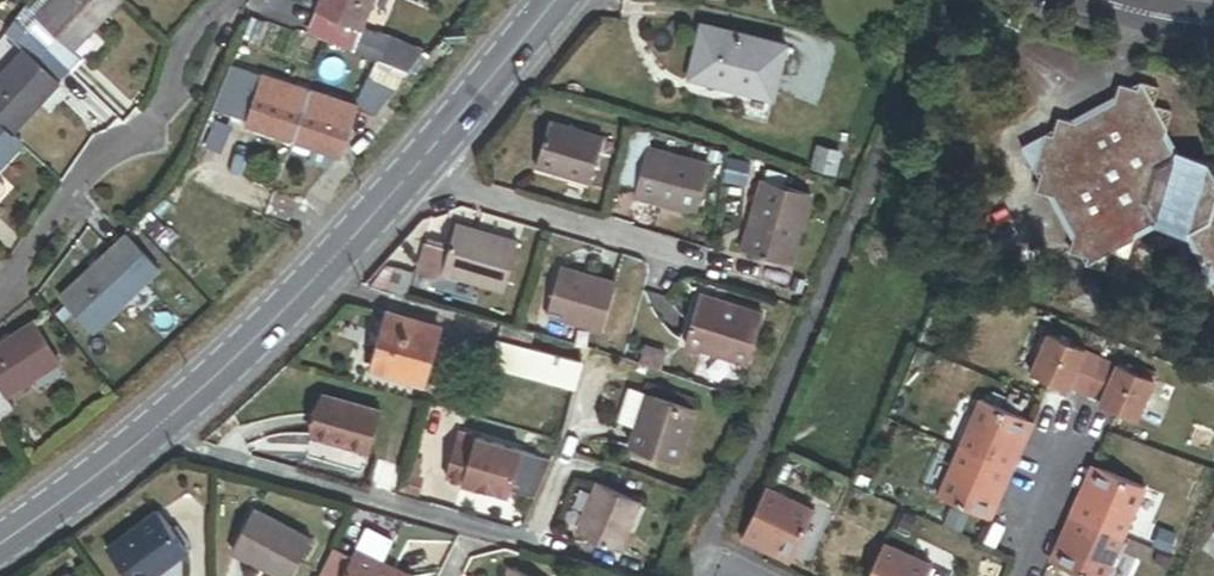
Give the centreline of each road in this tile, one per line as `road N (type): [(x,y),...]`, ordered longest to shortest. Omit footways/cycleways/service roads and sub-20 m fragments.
road 1 (secondary): [(402,183),(242,352),(143,440),(0,544)]
road 2 (residential): [(0,303),(95,163),(152,123),(183,41),(225,0)]
road 3 (residential): [(681,257),(402,183)]
road 4 (secondary): [(556,0),(402,183)]
road 5 (residential): [(1019,575),(1081,429)]

